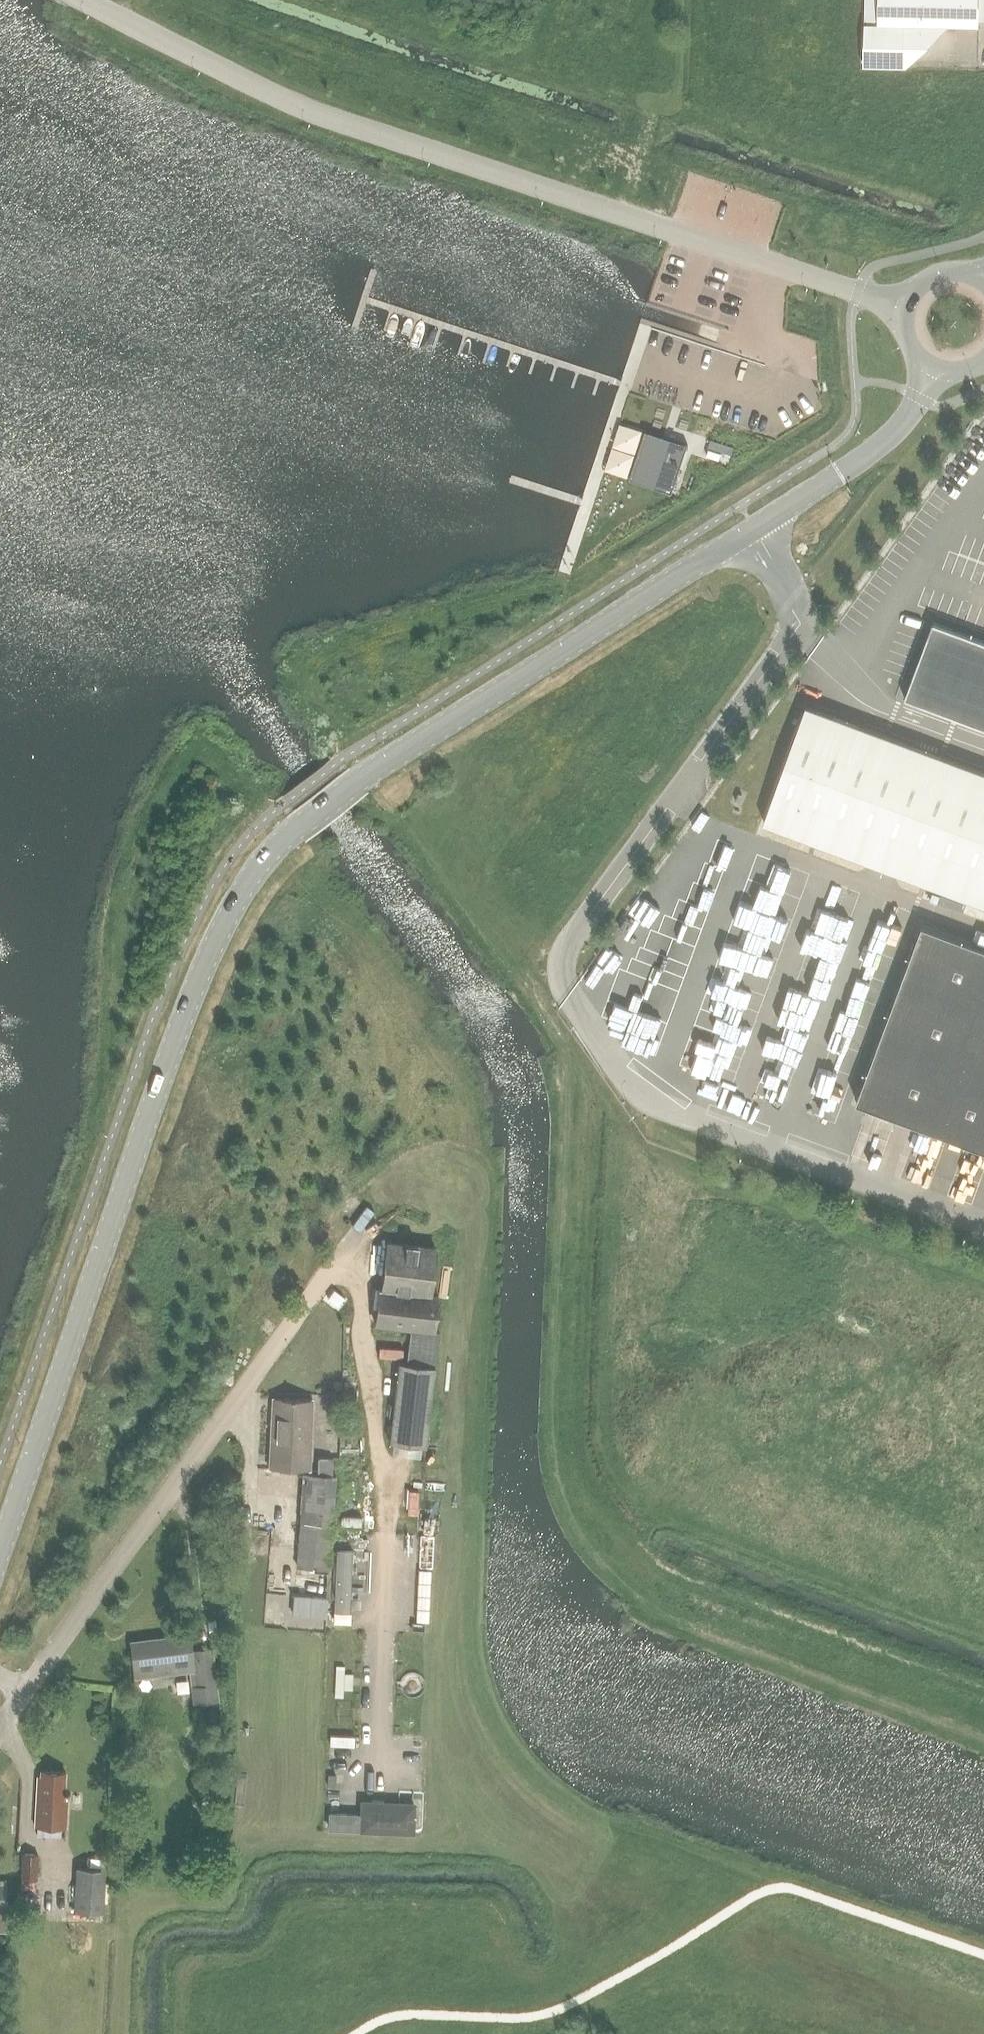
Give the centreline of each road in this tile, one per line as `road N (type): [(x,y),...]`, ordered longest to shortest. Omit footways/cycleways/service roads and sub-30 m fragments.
road 1 (secondary): [(0,1555),(198,980),(264,860),(352,785),(753,530)]
road 2 (unclassified): [(906,311),(312,111),(81,0)]
road 3 (residential): [(28,1689),(371,1221)]
road 4 (unclassified): [(753,530),(802,619),(589,913)]
road 5 (secondary): [(753,530),(897,432),(935,369)]

